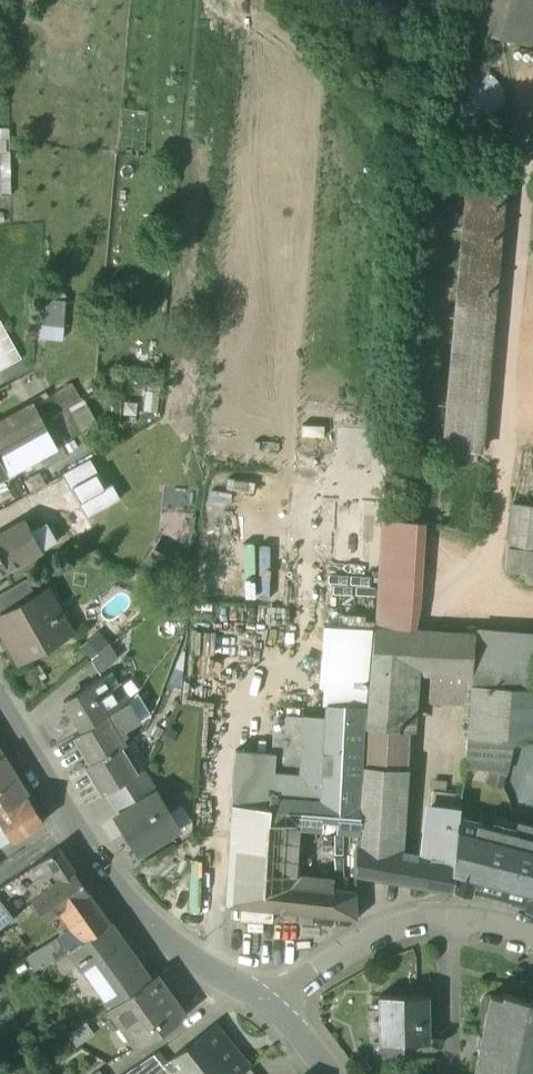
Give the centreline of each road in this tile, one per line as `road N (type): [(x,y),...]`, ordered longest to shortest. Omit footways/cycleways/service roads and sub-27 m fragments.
road 1 (track): [(532,189),(520,242),(491,553),(434,609)]
road 2 (residential): [(0,707),(110,889),(158,938),(268,1004)]
road 3 (residential): [(532,934),(448,919),(415,923),(268,1004)]

